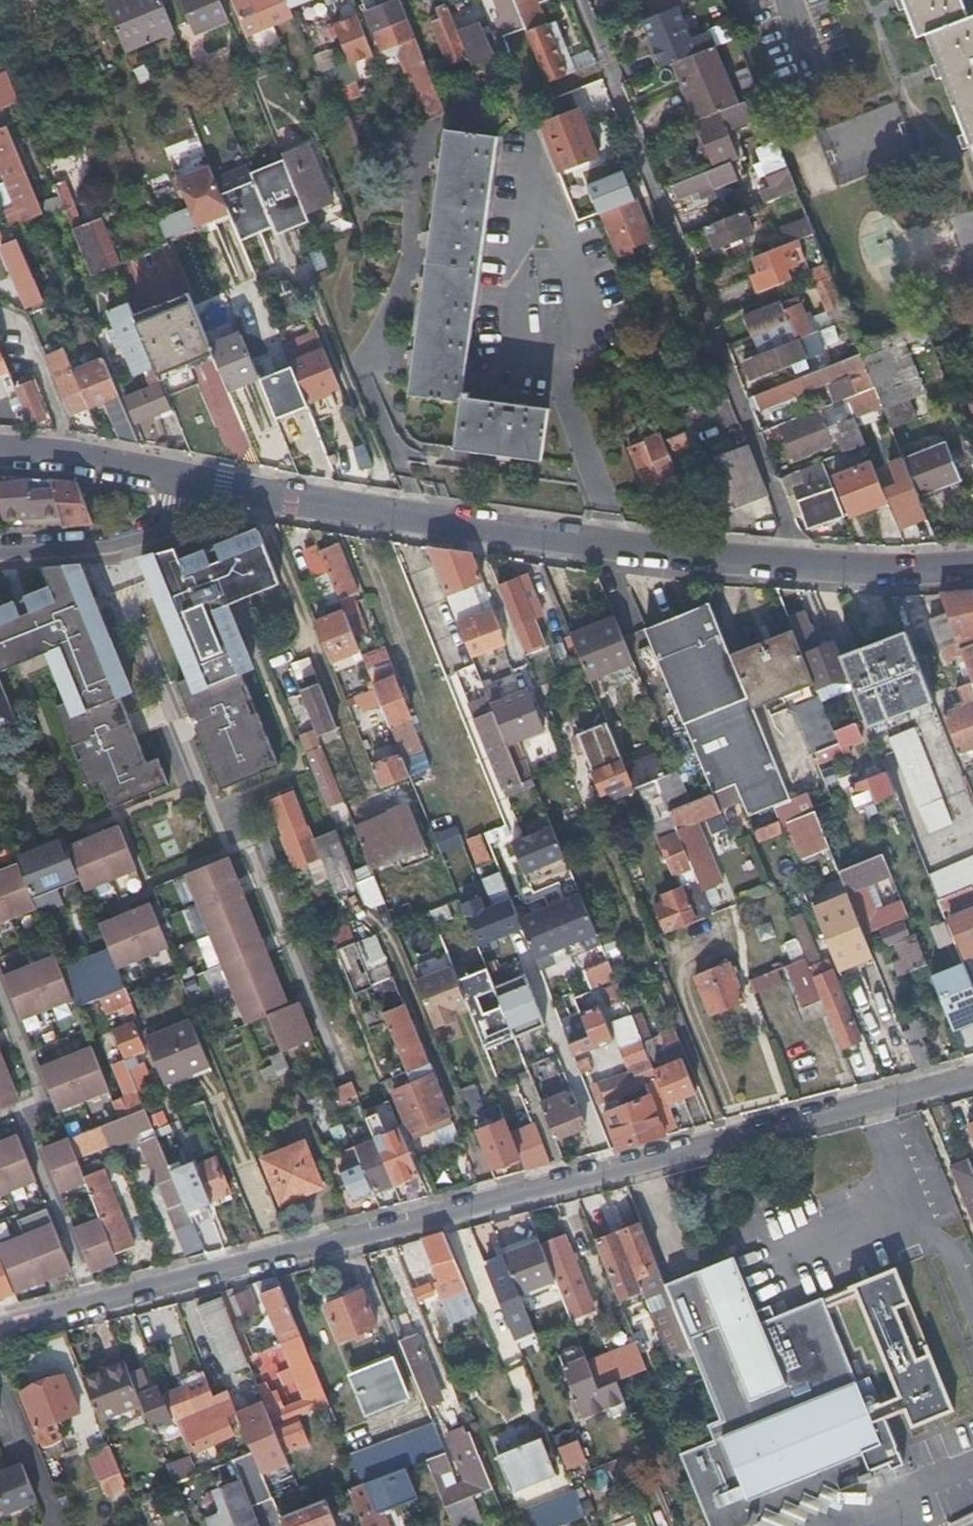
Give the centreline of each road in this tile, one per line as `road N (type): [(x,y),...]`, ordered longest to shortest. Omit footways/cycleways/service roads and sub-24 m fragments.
road 1 (residential): [(0,1326),(466,1218),(972,1082)]
road 2 (residential): [(972,565),(883,569),(608,546),(255,495)]
road 3 (residential): [(255,495),(181,511),(111,542),(0,549)]
road 4 (residential): [(255,495),(104,458),(0,444)]

